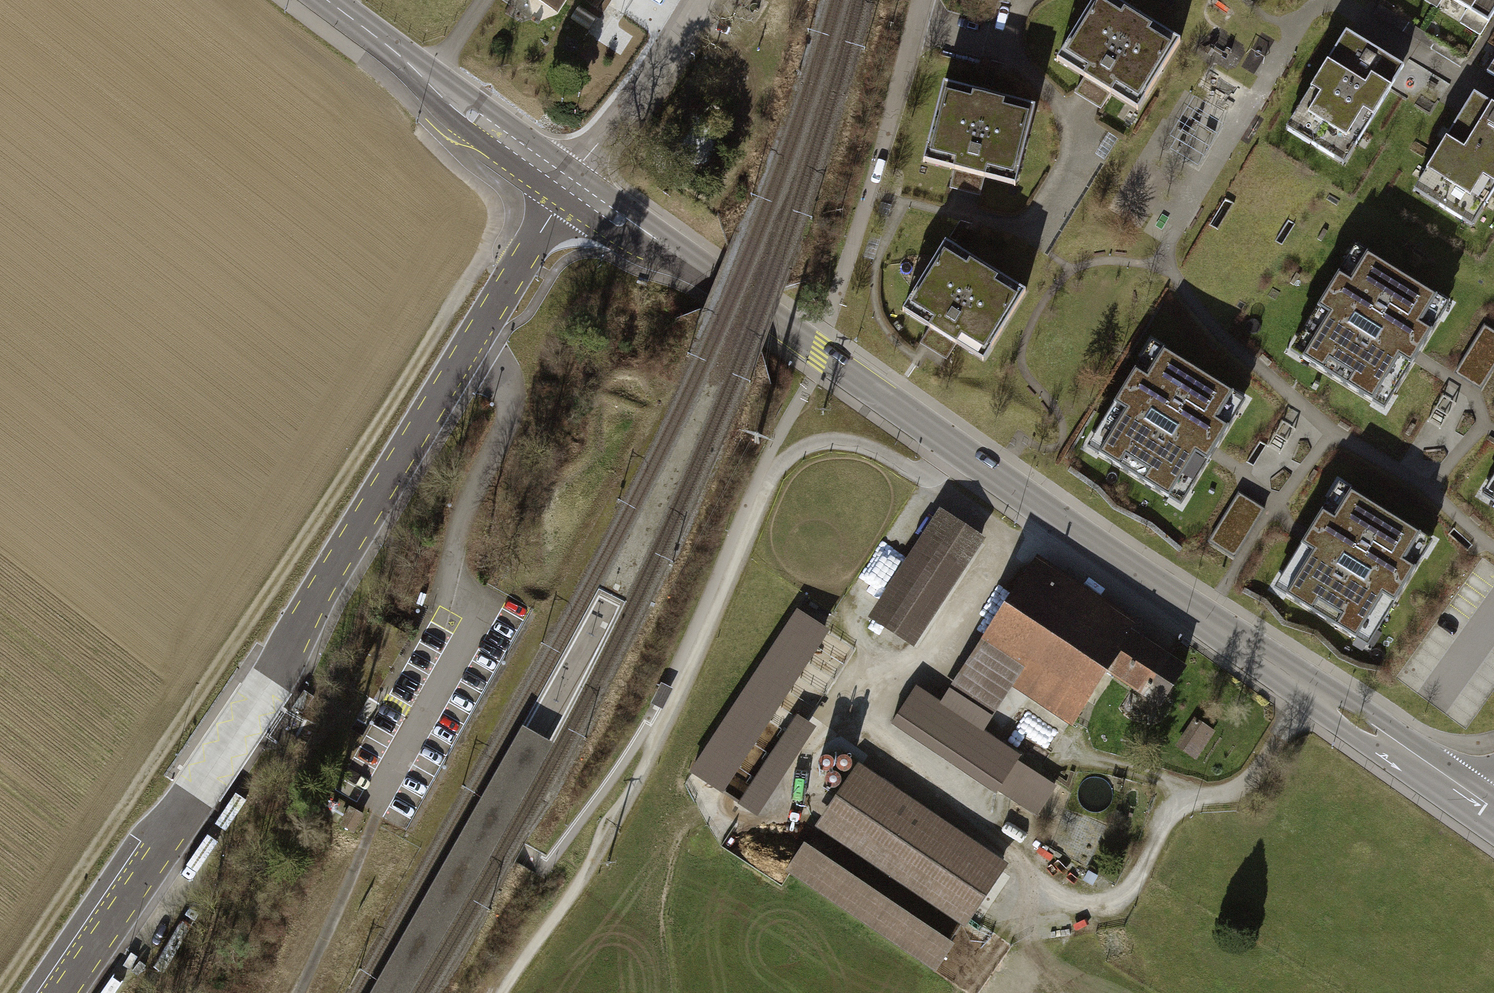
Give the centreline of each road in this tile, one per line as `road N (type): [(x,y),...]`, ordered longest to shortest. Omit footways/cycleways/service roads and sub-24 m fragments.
road 1 (secondary): [(570,182),(1493,818)]
road 2 (unclassified): [(60,992),(281,662),(389,471),(570,182)]
road 3 (track): [(1311,694),(1242,798),(1188,797),(1122,902),(1084,905),(870,753),(862,728),(952,639),(1021,544),(1054,518)]
road 4 (track): [(500,249),(488,252),(255,618),(0,990)]
road 5 (track): [(776,475),(631,793),(501,992)]
road 6 (track): [(913,678),(1050,766),(1115,767),(1188,797)]
road 7 (secondary): [(326,0),(570,182)]
road 8 (tertiary): [(693,0),(570,182)]
road 9 (track): [(776,475),(792,454),(822,442),(865,447),(917,475),(966,456)]
road 10 (track): [(297,992),(376,813)]
road 11 (track): [(1021,544),(917,475)]

